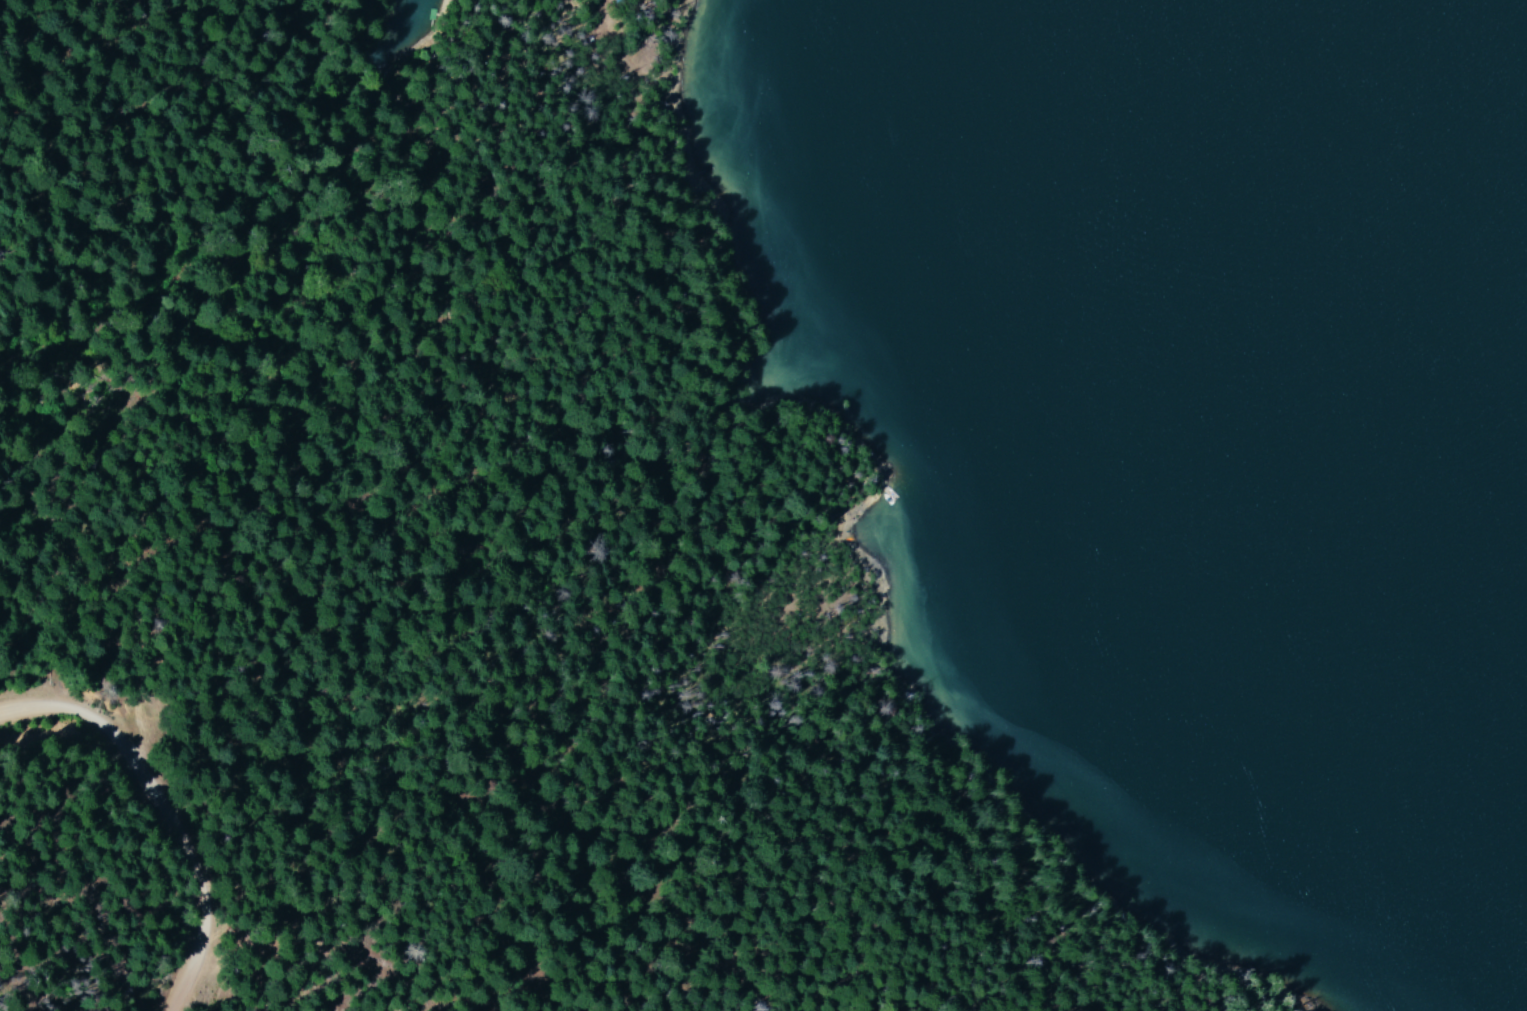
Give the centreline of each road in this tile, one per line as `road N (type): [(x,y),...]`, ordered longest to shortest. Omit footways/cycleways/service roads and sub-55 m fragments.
road 1 (residential): [(200,1010),(216,950),(216,838),(172,777),(99,743),(0,728)]

